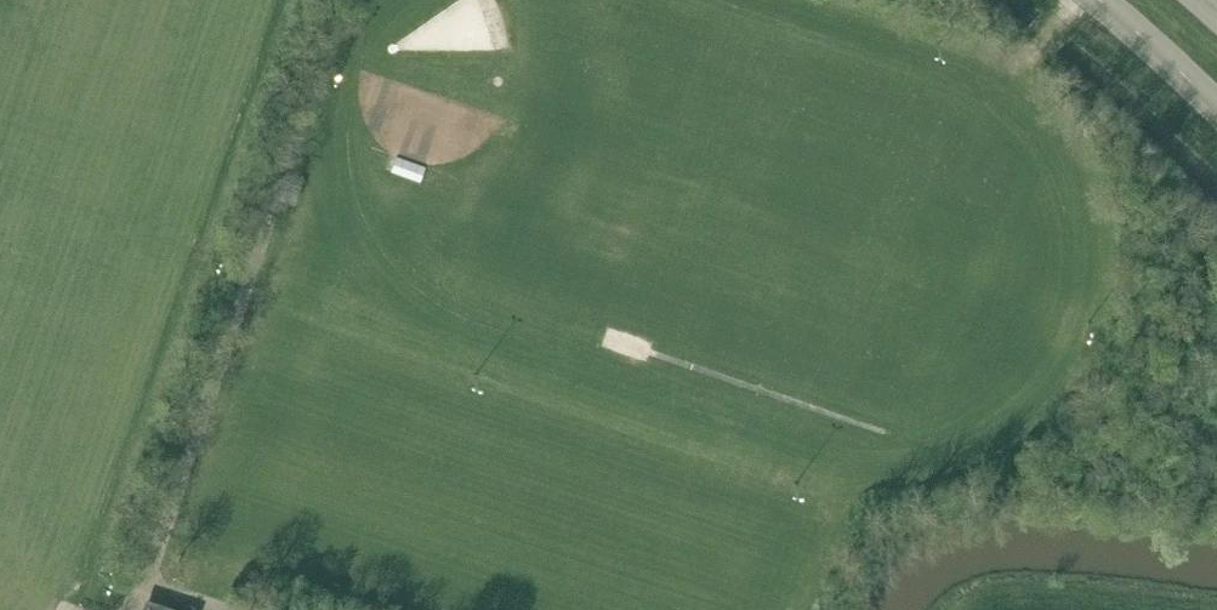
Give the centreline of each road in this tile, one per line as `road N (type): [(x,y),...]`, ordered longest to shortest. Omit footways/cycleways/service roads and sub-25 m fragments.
road 1 (secondary): [(1100,0),(1216,107)]

